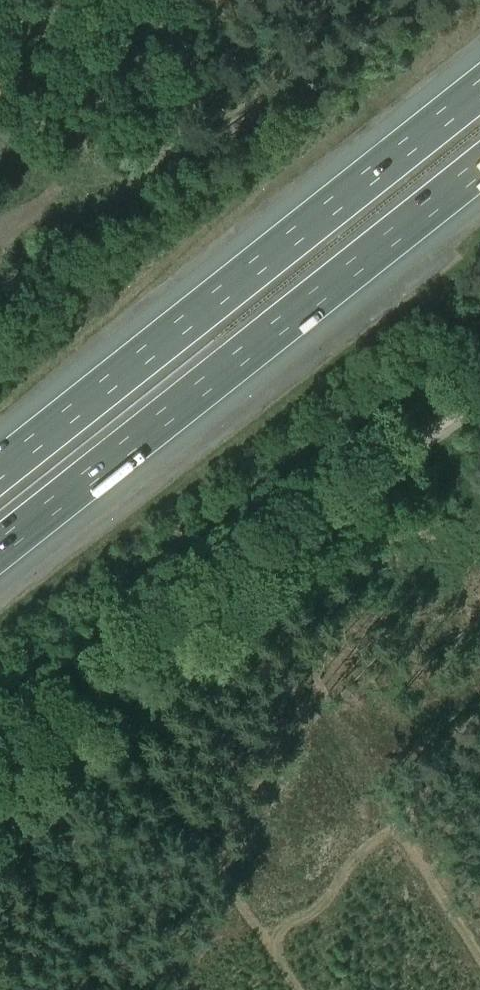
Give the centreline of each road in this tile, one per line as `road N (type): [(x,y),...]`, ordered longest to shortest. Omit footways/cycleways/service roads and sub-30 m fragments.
road 1 (track): [(0,785),(248,566),(479,399)]
road 2 (motorway): [(0,548),(479,167)]
road 3 (motorway): [(479,89),(0,470)]
road 4 (track): [(103,989),(21,855),(106,777),(123,773),(144,774),(163,790),(276,957)]
road 5 (track): [(479,715),(439,760),(405,820),(348,862),(319,904),(277,937),(276,957),(296,989)]
road 6 (track): [(300,668),(479,960)]
road 7 (track): [(0,123),(151,141),(170,134),(189,111),(203,44),(235,0)]

